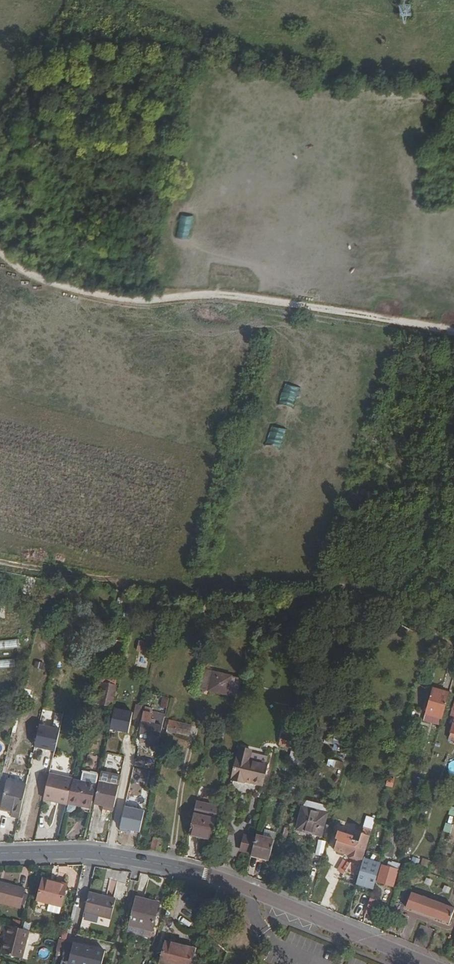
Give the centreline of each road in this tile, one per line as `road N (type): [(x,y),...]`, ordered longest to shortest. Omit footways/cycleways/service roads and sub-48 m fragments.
road 1 (track): [(0,563),(168,590),(246,581),(341,587),(378,600),(453,648)]
road 2 (track): [(453,334),(202,294),(99,293),(27,272),(0,252)]
road 3 (residential): [(431,963),(216,876),(79,851),(0,853)]

